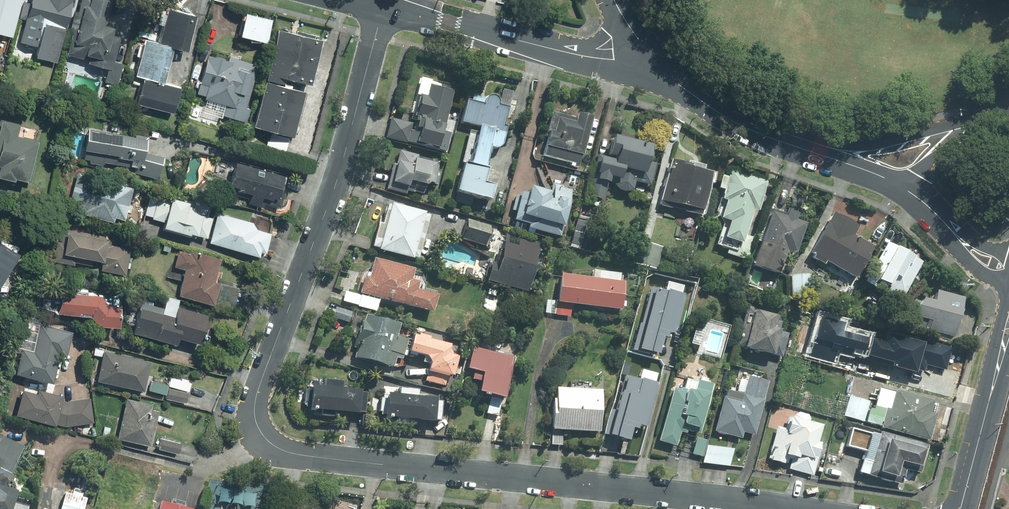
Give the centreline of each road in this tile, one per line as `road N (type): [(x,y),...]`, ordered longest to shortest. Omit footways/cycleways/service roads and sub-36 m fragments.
road 1 (residential): [(386,6),(329,199),(258,390),(264,432),(312,456),(806,508)]
road 2 (residential): [(650,56),(568,52),(386,6)]
road 3 (residential): [(730,117),(840,143),(968,131)]
road 4 (residential): [(912,193),(730,117)]
road 5 (tertiary): [(961,508),(1008,335)]
road 6 (residential): [(1008,271),(974,251),(912,193)]

